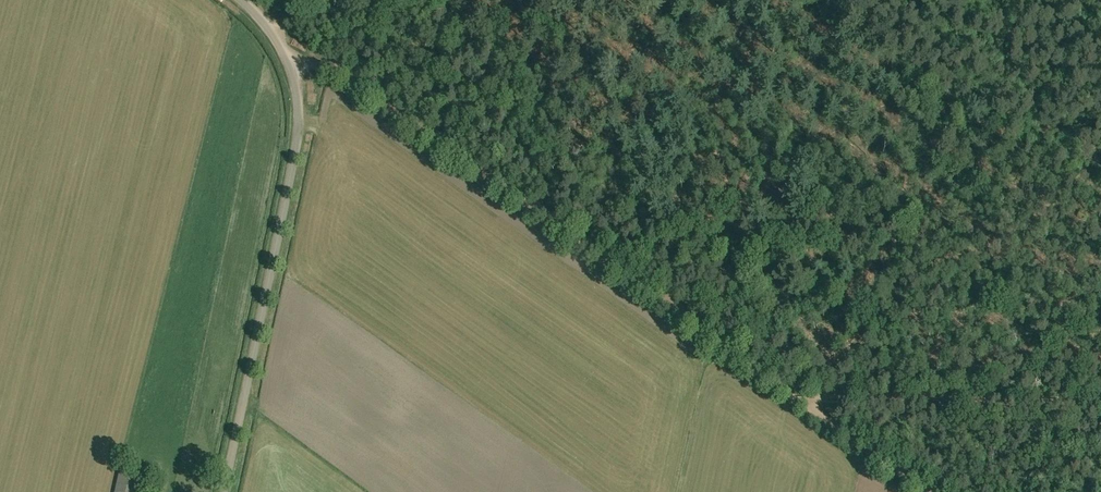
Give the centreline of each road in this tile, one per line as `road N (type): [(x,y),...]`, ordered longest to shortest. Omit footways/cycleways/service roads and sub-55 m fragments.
road 1 (track): [(291,69),(320,64),(348,76),(800,400)]
road 2 (unclassified): [(226,491),(298,121),(284,53),(241,0)]
road 3 (track): [(777,0),(1100,193)]
road 4 (track): [(812,397),(1100,400)]
road 5 (track): [(800,400),(930,491)]

